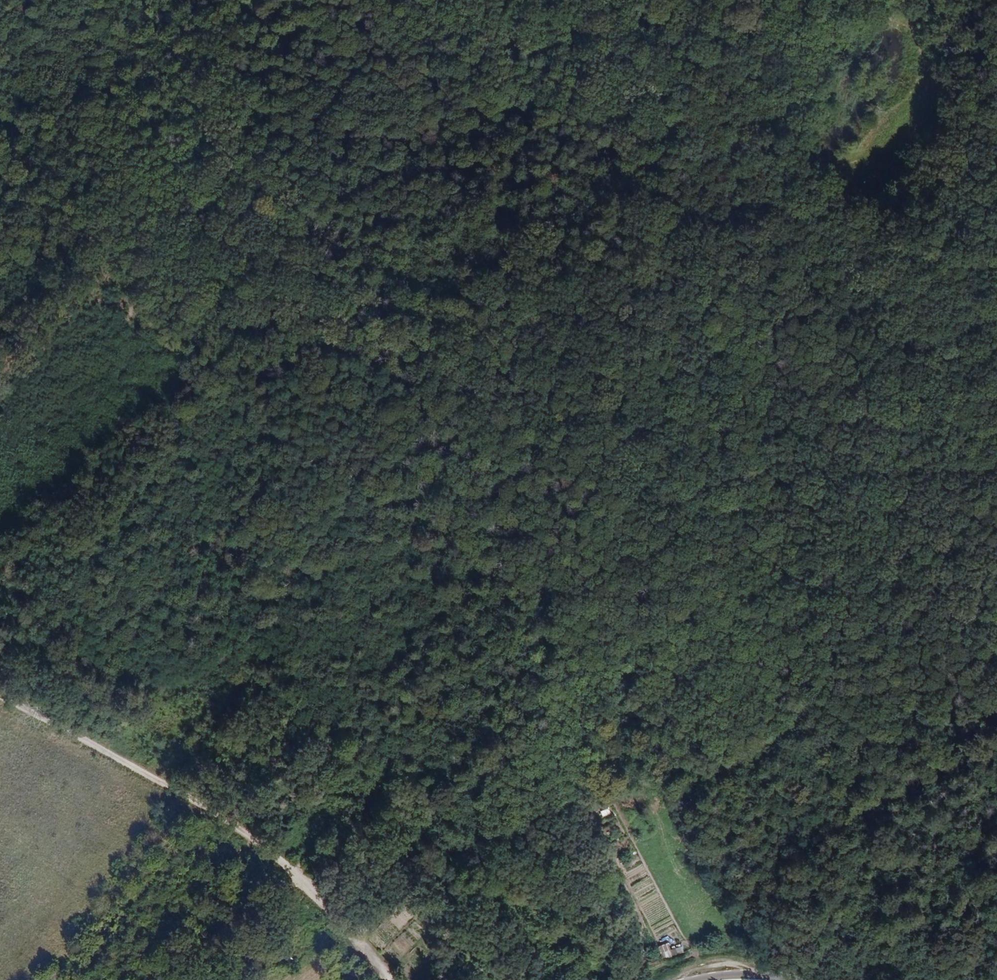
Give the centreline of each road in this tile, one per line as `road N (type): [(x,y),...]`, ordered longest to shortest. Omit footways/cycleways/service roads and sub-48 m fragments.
road 1 (track): [(391,979),(262,844),(0,691)]
road 2 (track): [(891,0),(996,78)]

